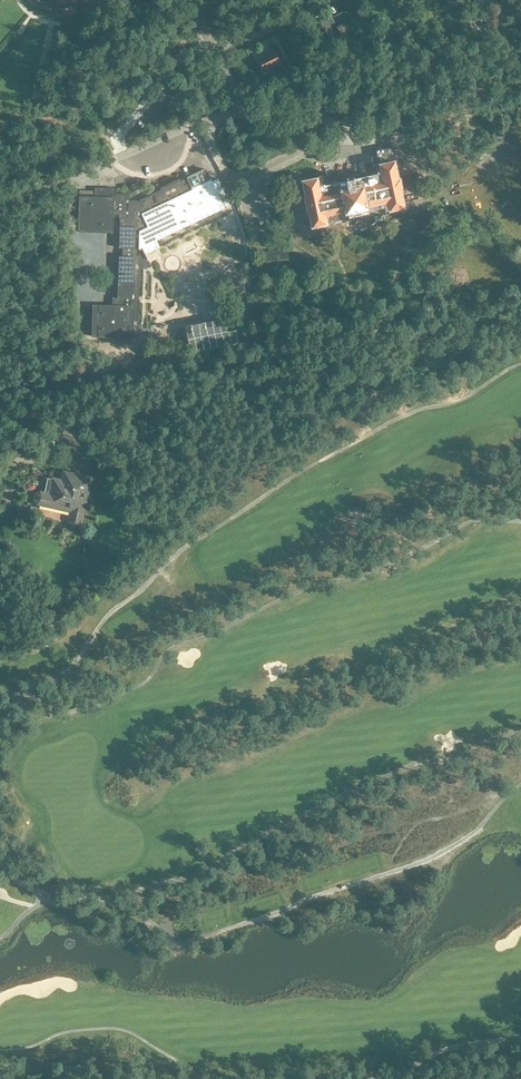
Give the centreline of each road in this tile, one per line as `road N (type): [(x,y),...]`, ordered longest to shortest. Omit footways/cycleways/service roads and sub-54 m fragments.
road 1 (unclassified): [(216,52),(329,0)]

